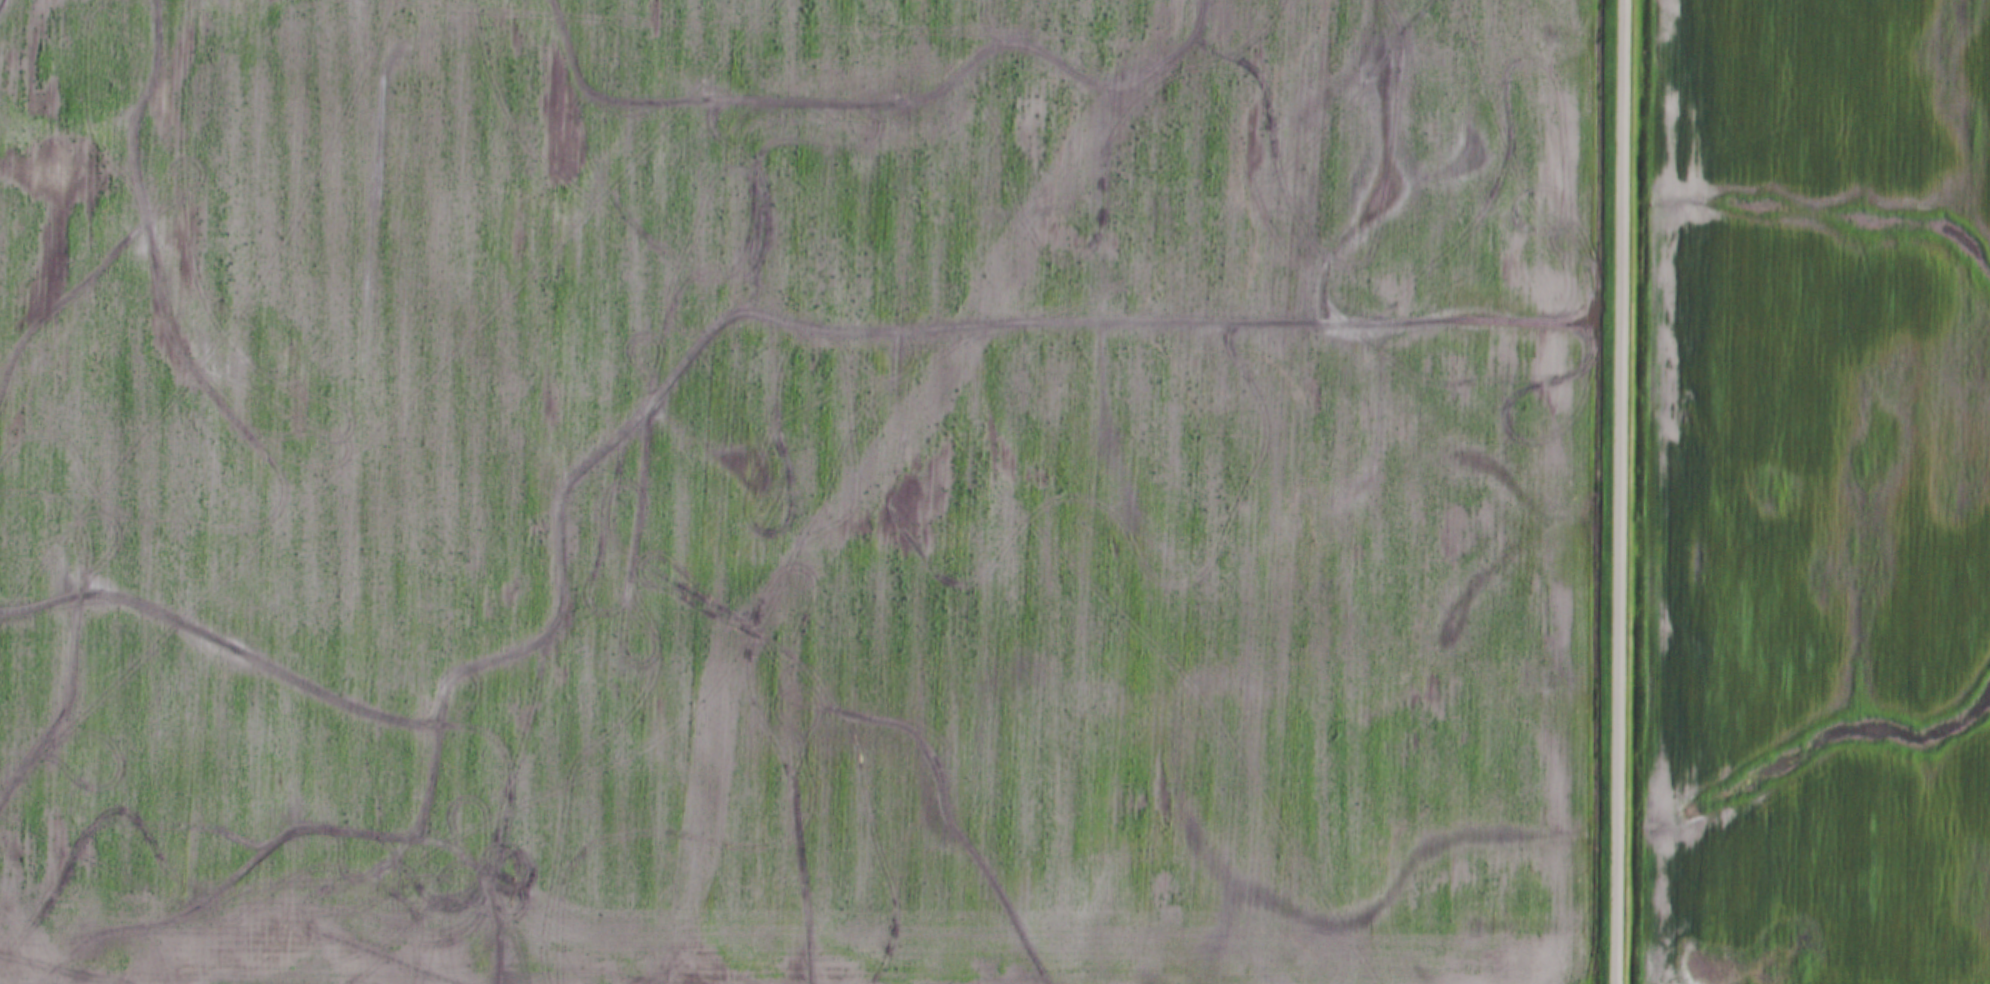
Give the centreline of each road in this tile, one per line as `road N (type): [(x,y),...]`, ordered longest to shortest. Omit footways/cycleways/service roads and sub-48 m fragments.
road 1 (residential): [(1621,983),(1629,0)]

